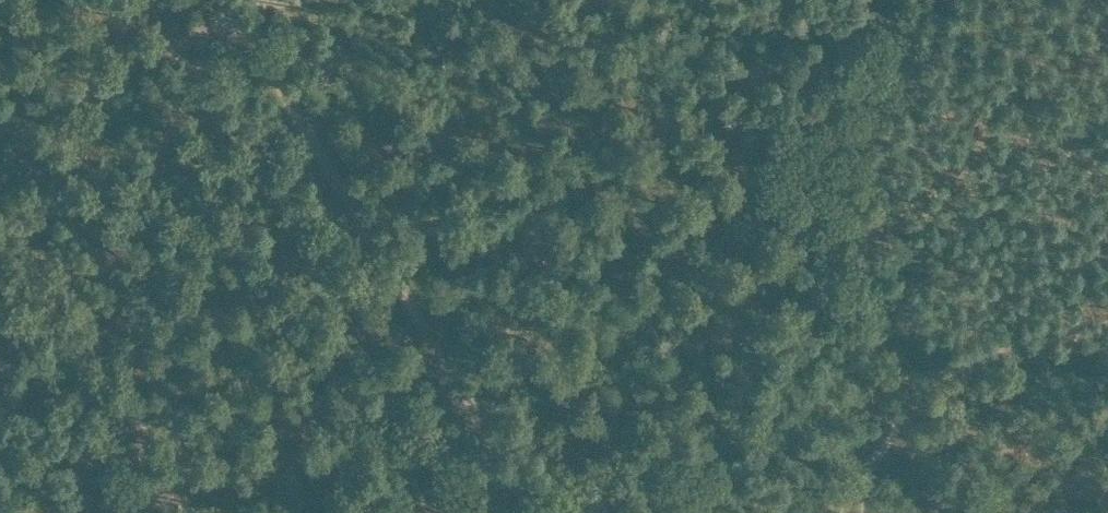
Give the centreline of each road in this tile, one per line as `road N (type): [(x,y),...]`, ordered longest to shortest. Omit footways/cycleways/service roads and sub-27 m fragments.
road 1 (track): [(537,512),(234,35)]

